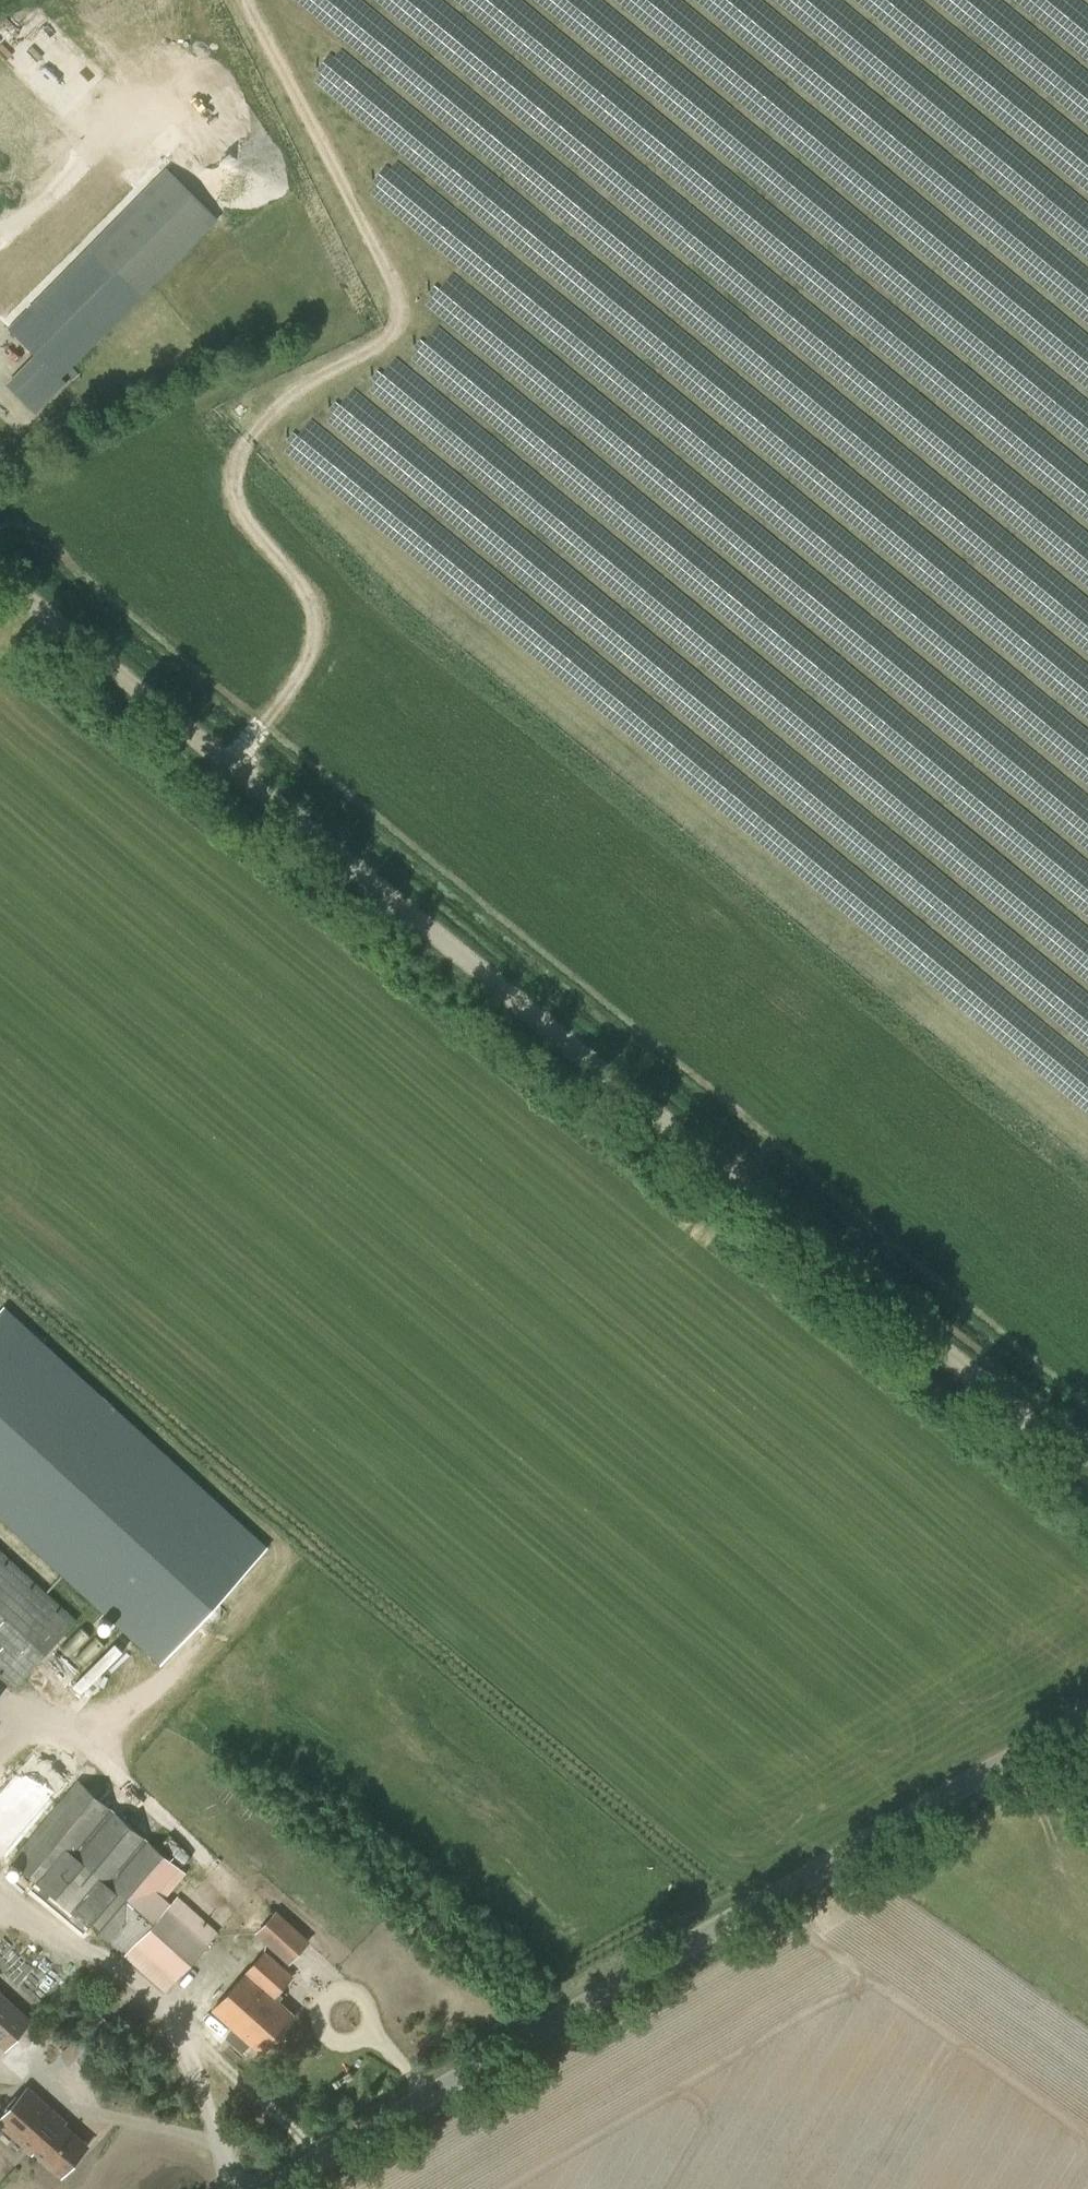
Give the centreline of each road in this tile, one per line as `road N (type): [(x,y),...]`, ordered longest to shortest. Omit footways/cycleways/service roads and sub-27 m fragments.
road 1 (unclassified): [(1087,1472),(0,575)]
road 2 (unclassified): [(263,2188),(1087,1713)]

